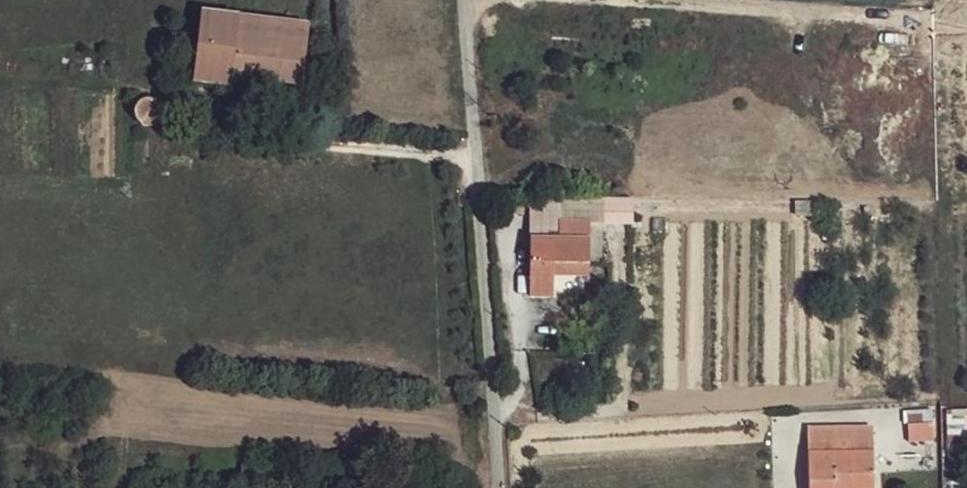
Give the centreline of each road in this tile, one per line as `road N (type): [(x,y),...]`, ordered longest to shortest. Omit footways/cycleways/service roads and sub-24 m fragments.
road 1 (residential): [(466,0),(496,487)]

